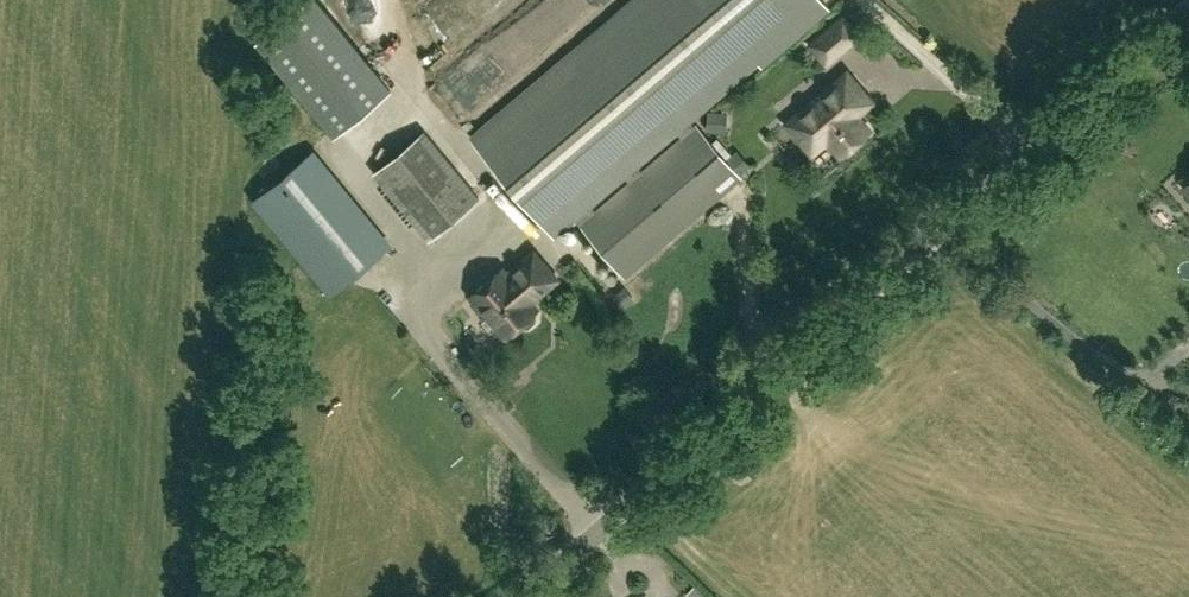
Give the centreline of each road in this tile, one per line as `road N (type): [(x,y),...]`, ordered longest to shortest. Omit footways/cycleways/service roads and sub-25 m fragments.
road 1 (unclassified): [(526,596),(1188,9)]

